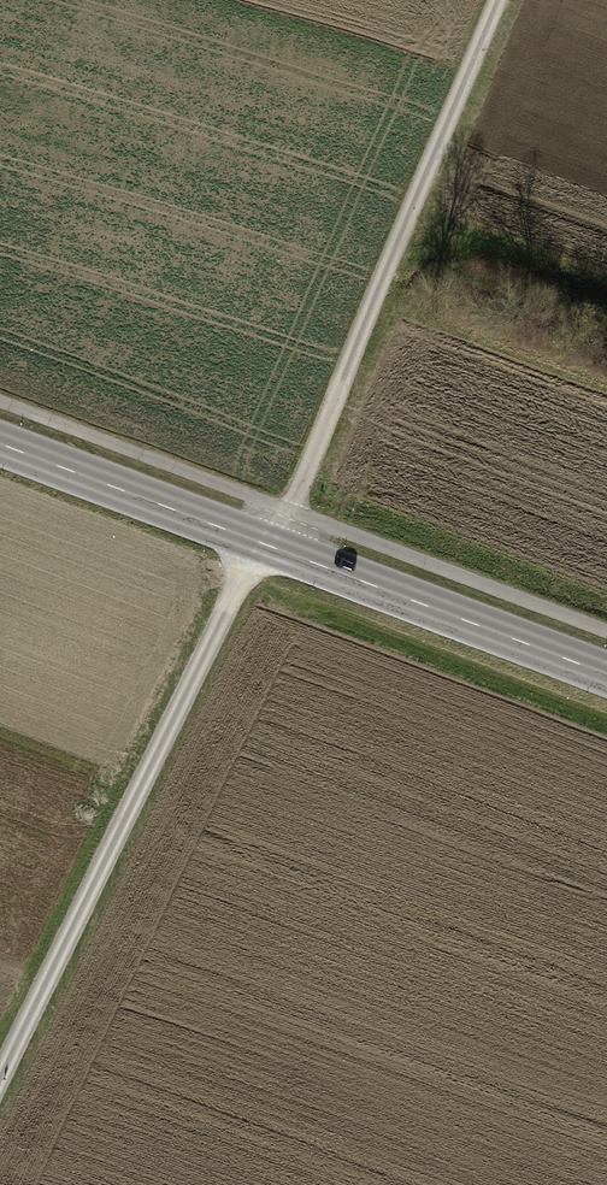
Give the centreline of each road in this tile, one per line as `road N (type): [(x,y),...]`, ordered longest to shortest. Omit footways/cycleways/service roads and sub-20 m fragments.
road 1 (track): [(0,1079),(238,585),(291,512),(498,0)]
road 2 (tertiary): [(606,674),(0,444)]

